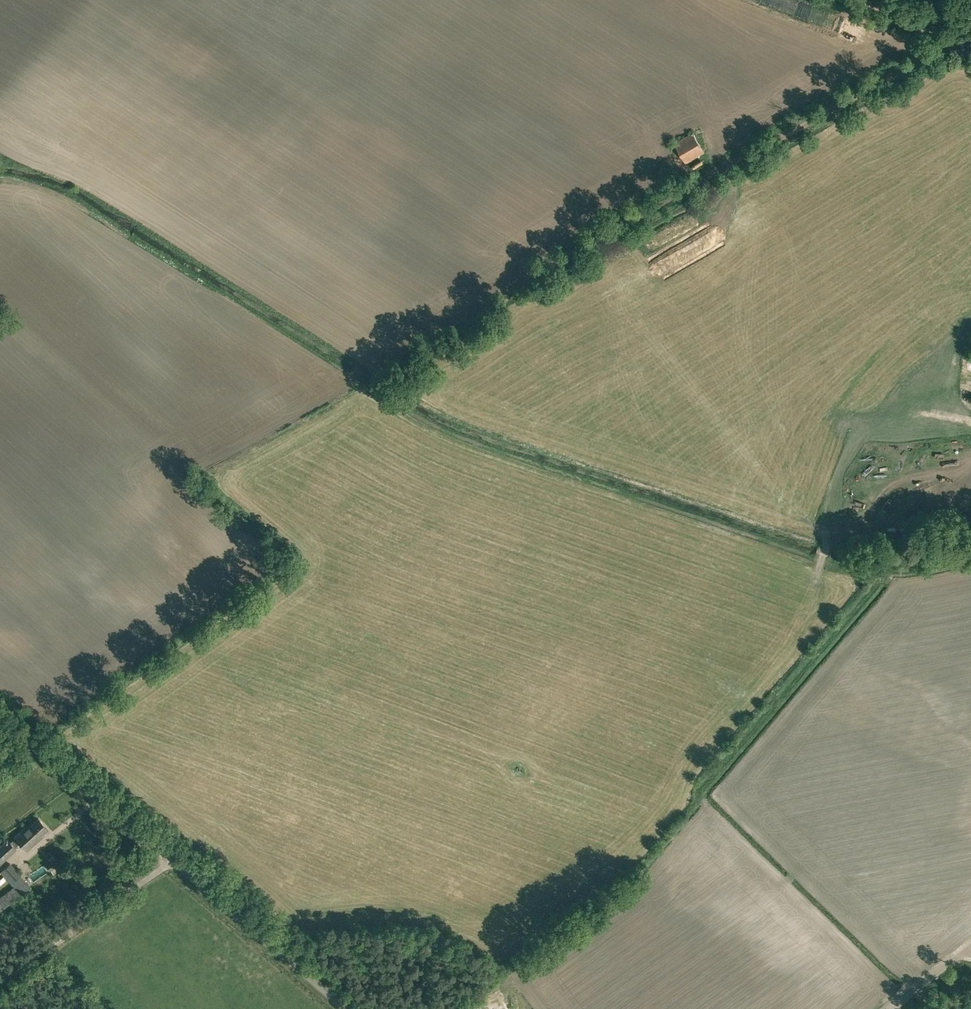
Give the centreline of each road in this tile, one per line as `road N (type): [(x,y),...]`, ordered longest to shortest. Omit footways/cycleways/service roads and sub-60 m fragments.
road 1 (unclassified): [(345,1008),(0,715)]
road 2 (track): [(970,563),(893,577),(822,562)]
road 3 (track): [(970,47),(854,0)]

